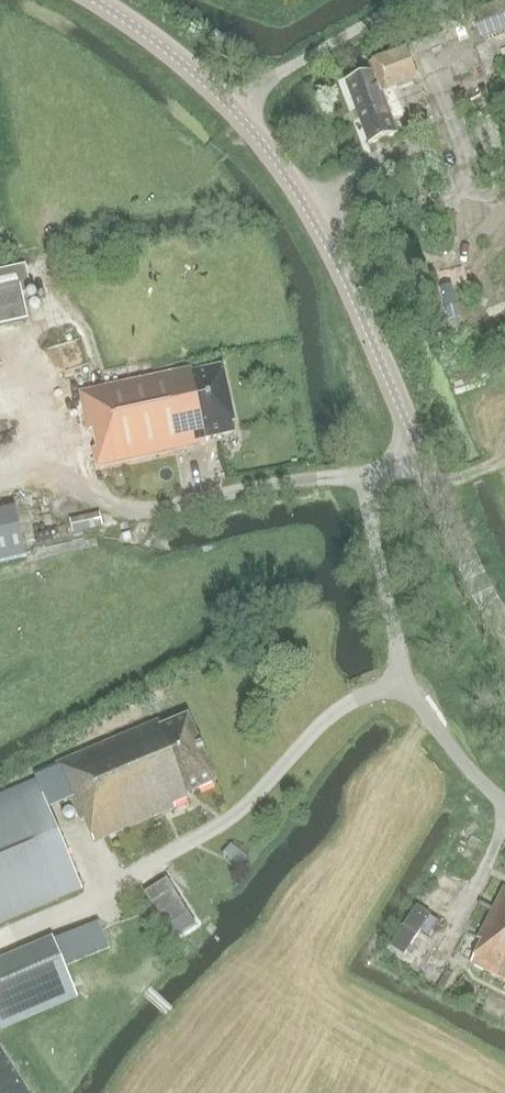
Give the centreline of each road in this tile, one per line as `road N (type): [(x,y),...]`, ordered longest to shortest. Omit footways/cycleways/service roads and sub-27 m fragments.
road 1 (tertiary): [(504,631),(452,529),(345,277),(273,151),(156,36),(98,0)]
road 2 (track): [(97,901),(131,970),(168,1011)]

